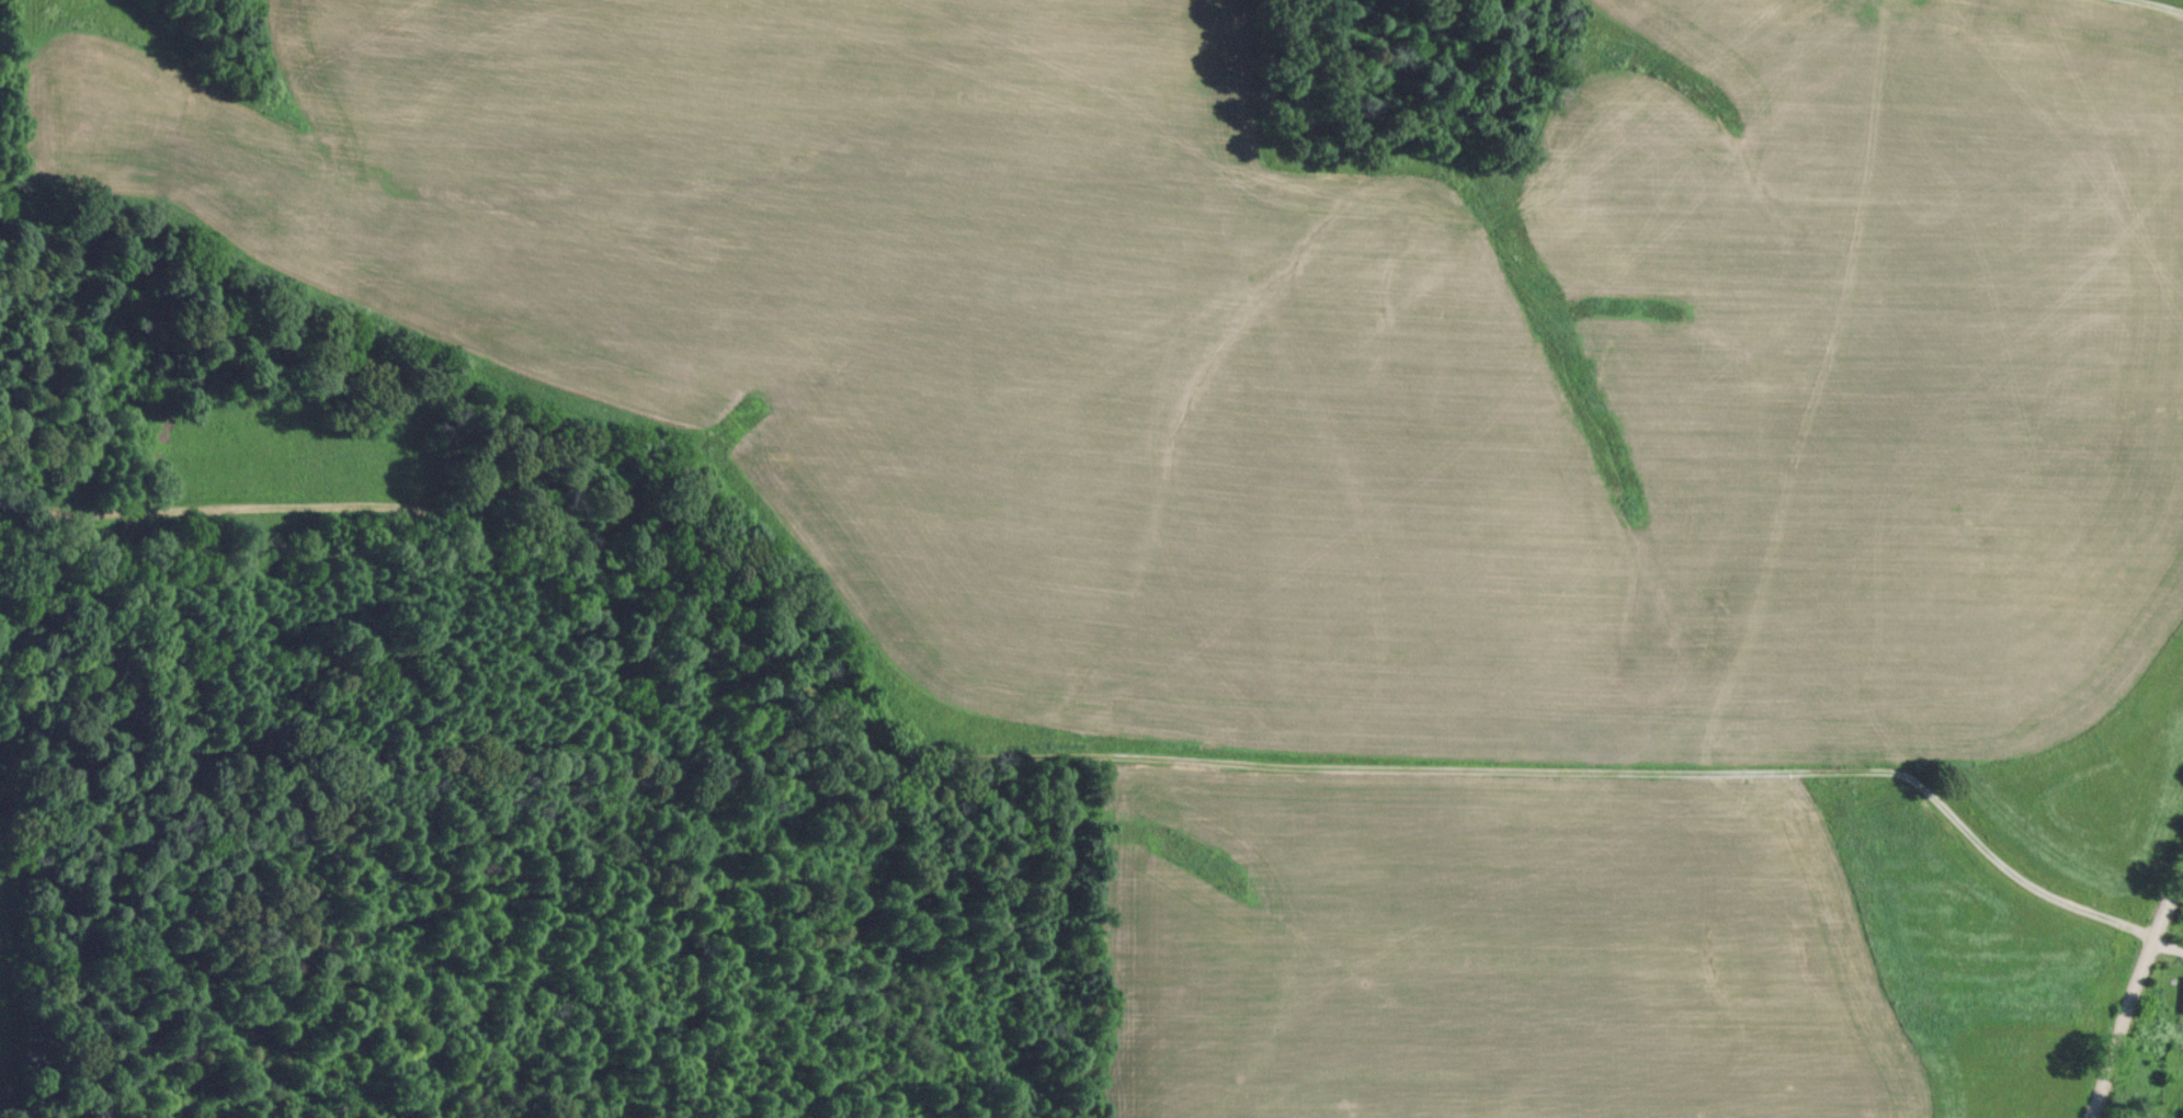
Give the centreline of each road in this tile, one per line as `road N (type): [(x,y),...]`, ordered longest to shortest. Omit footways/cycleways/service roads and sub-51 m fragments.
road 1 (residential): [(2182,869),(2089,1117)]

